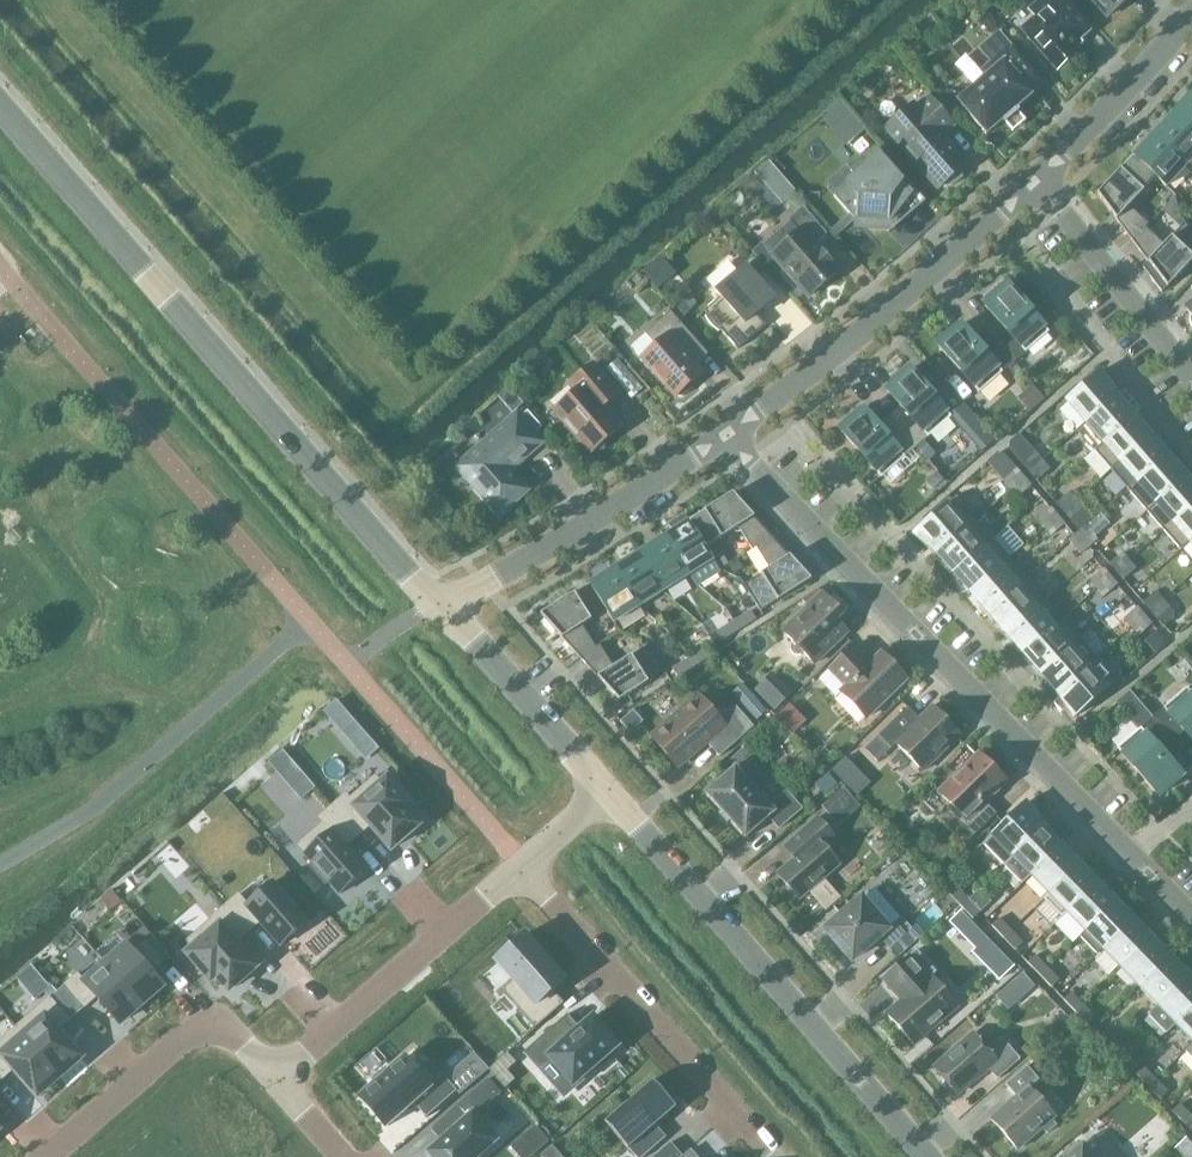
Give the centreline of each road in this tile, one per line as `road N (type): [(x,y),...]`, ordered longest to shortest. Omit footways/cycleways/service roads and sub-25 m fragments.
road 1 (residential): [(1191,931),(725,440)]
road 2 (unclassified): [(442,609),(0,102)]
road 3 (residential): [(924,1156),(599,789)]
road 4 (residential): [(725,440),(1041,187)]
road 5 (residential): [(521,865),(776,1156)]
road 6 (residential): [(442,609),(725,440)]
road 7 (residential): [(521,865),(290,1077)]
road 8 (residential): [(290,1077),(239,1026),(203,1029),(53,1156)]
road 9 (residential): [(1191,379),(1041,187)]
road 10 (residential): [(599,789),(442,609)]
road 11 (residential): [(1041,187),(1191,25)]

